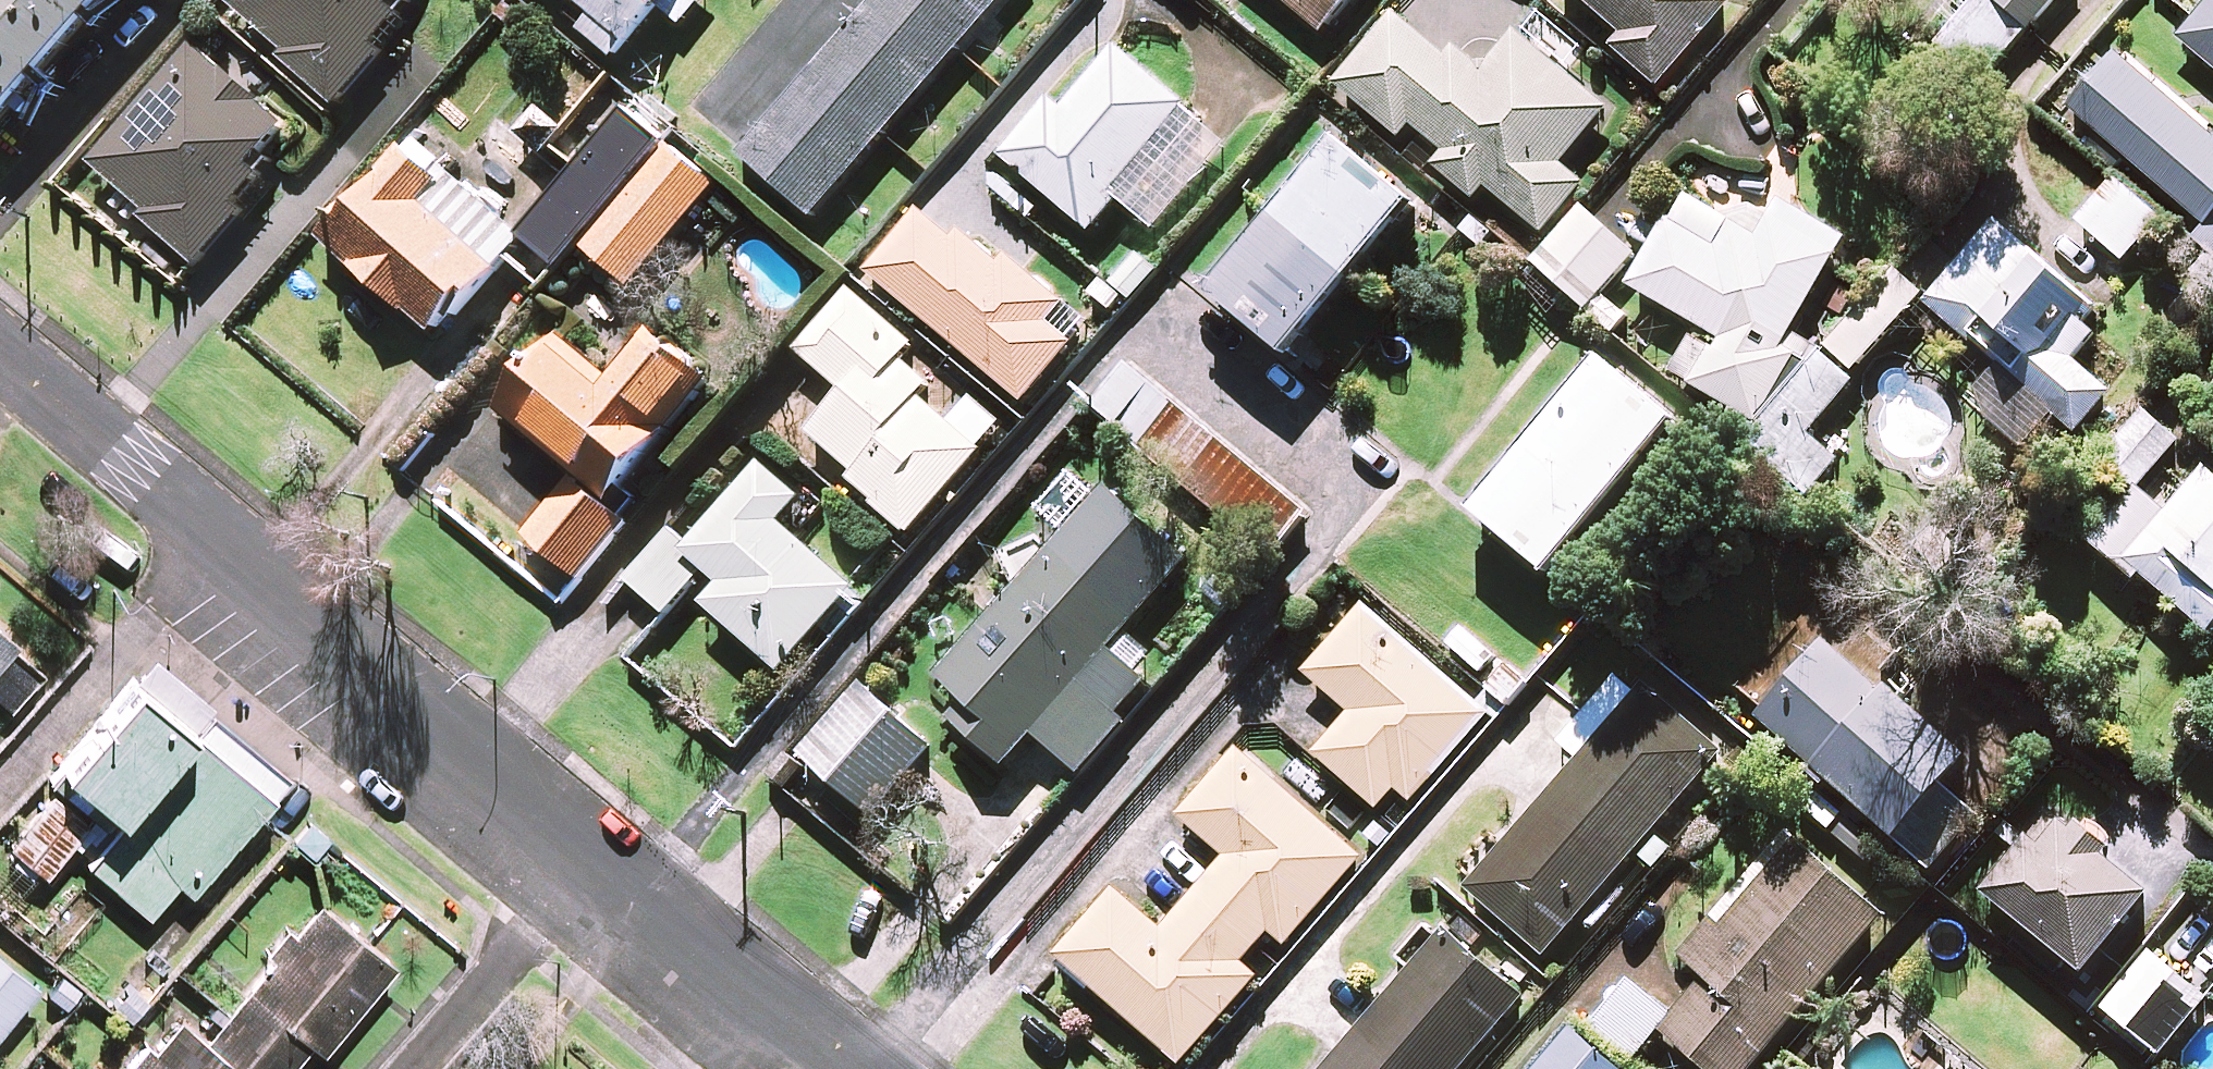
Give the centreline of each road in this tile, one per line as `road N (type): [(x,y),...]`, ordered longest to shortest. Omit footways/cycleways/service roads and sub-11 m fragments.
road 1 (residential): [(590,844),(0,351)]
road 2 (residential): [(858,1068),(590,844)]
road 3 (residential): [(590,844),(416,1068)]

